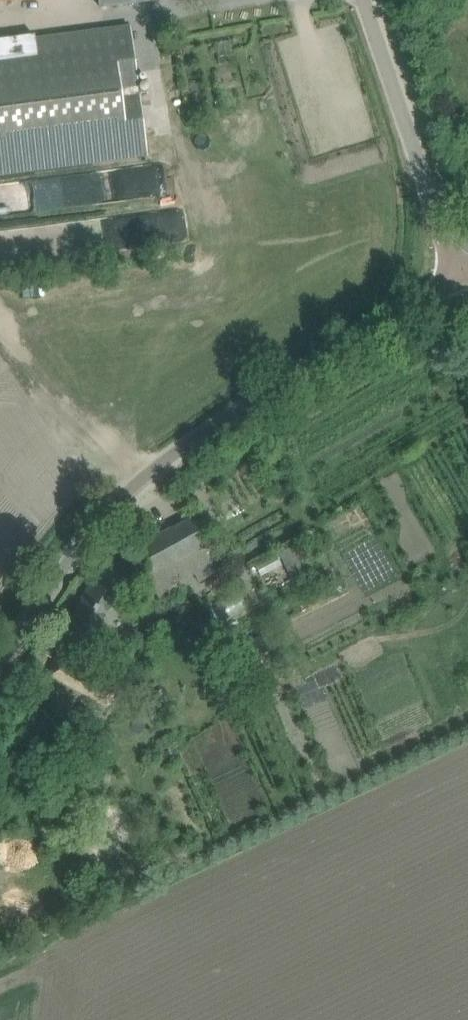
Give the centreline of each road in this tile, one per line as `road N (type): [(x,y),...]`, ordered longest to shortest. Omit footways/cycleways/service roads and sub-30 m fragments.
road 1 (unclassified): [(0,696),(38,588),(102,513),(460,280)]
road 2 (unclassified): [(460,280),(358,0)]

